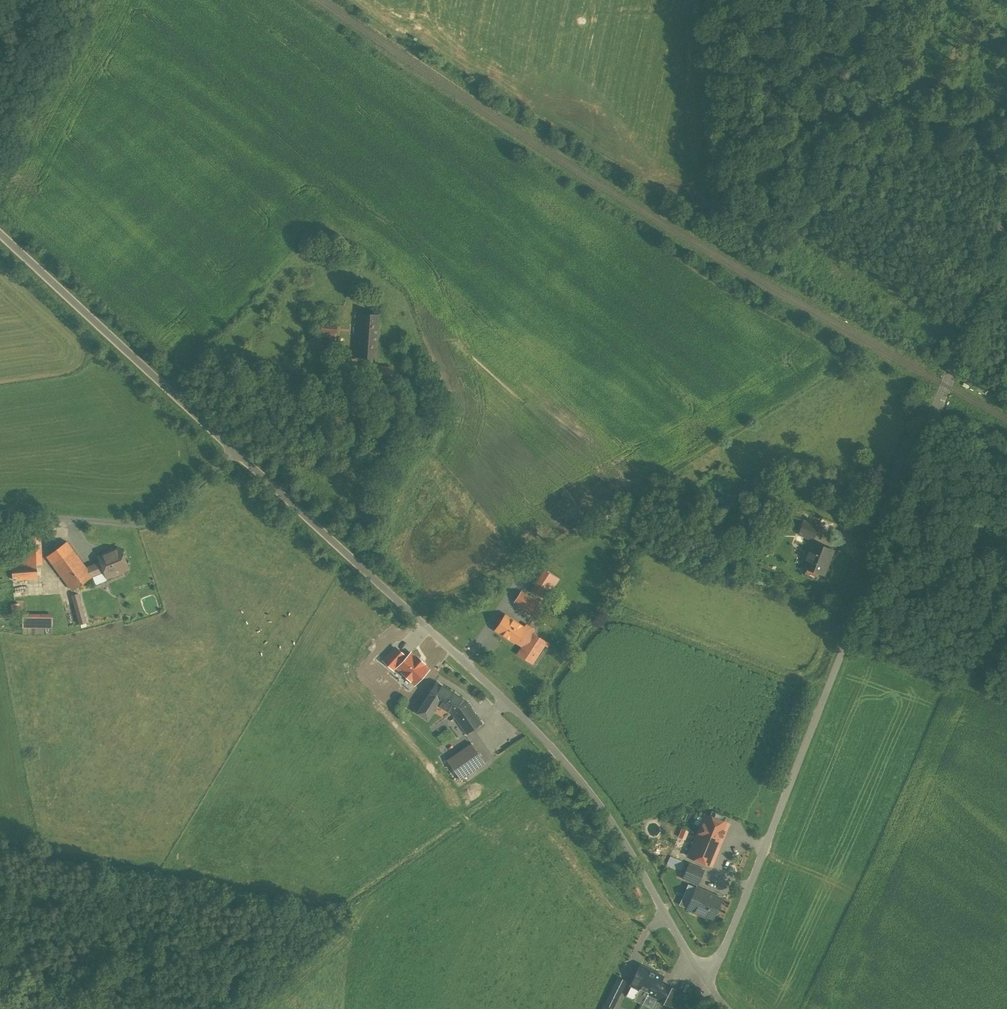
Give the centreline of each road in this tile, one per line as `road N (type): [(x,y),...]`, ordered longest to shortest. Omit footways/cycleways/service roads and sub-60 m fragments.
road 1 (residential): [(710,983),(911,481),(1006,208)]
road 2 (unclassified): [(234,450),(557,752),(619,832),(710,983)]
road 3 (unclassified): [(0,233),(234,450)]
road 4 (unclassified): [(0,515),(155,520),(234,450)]

